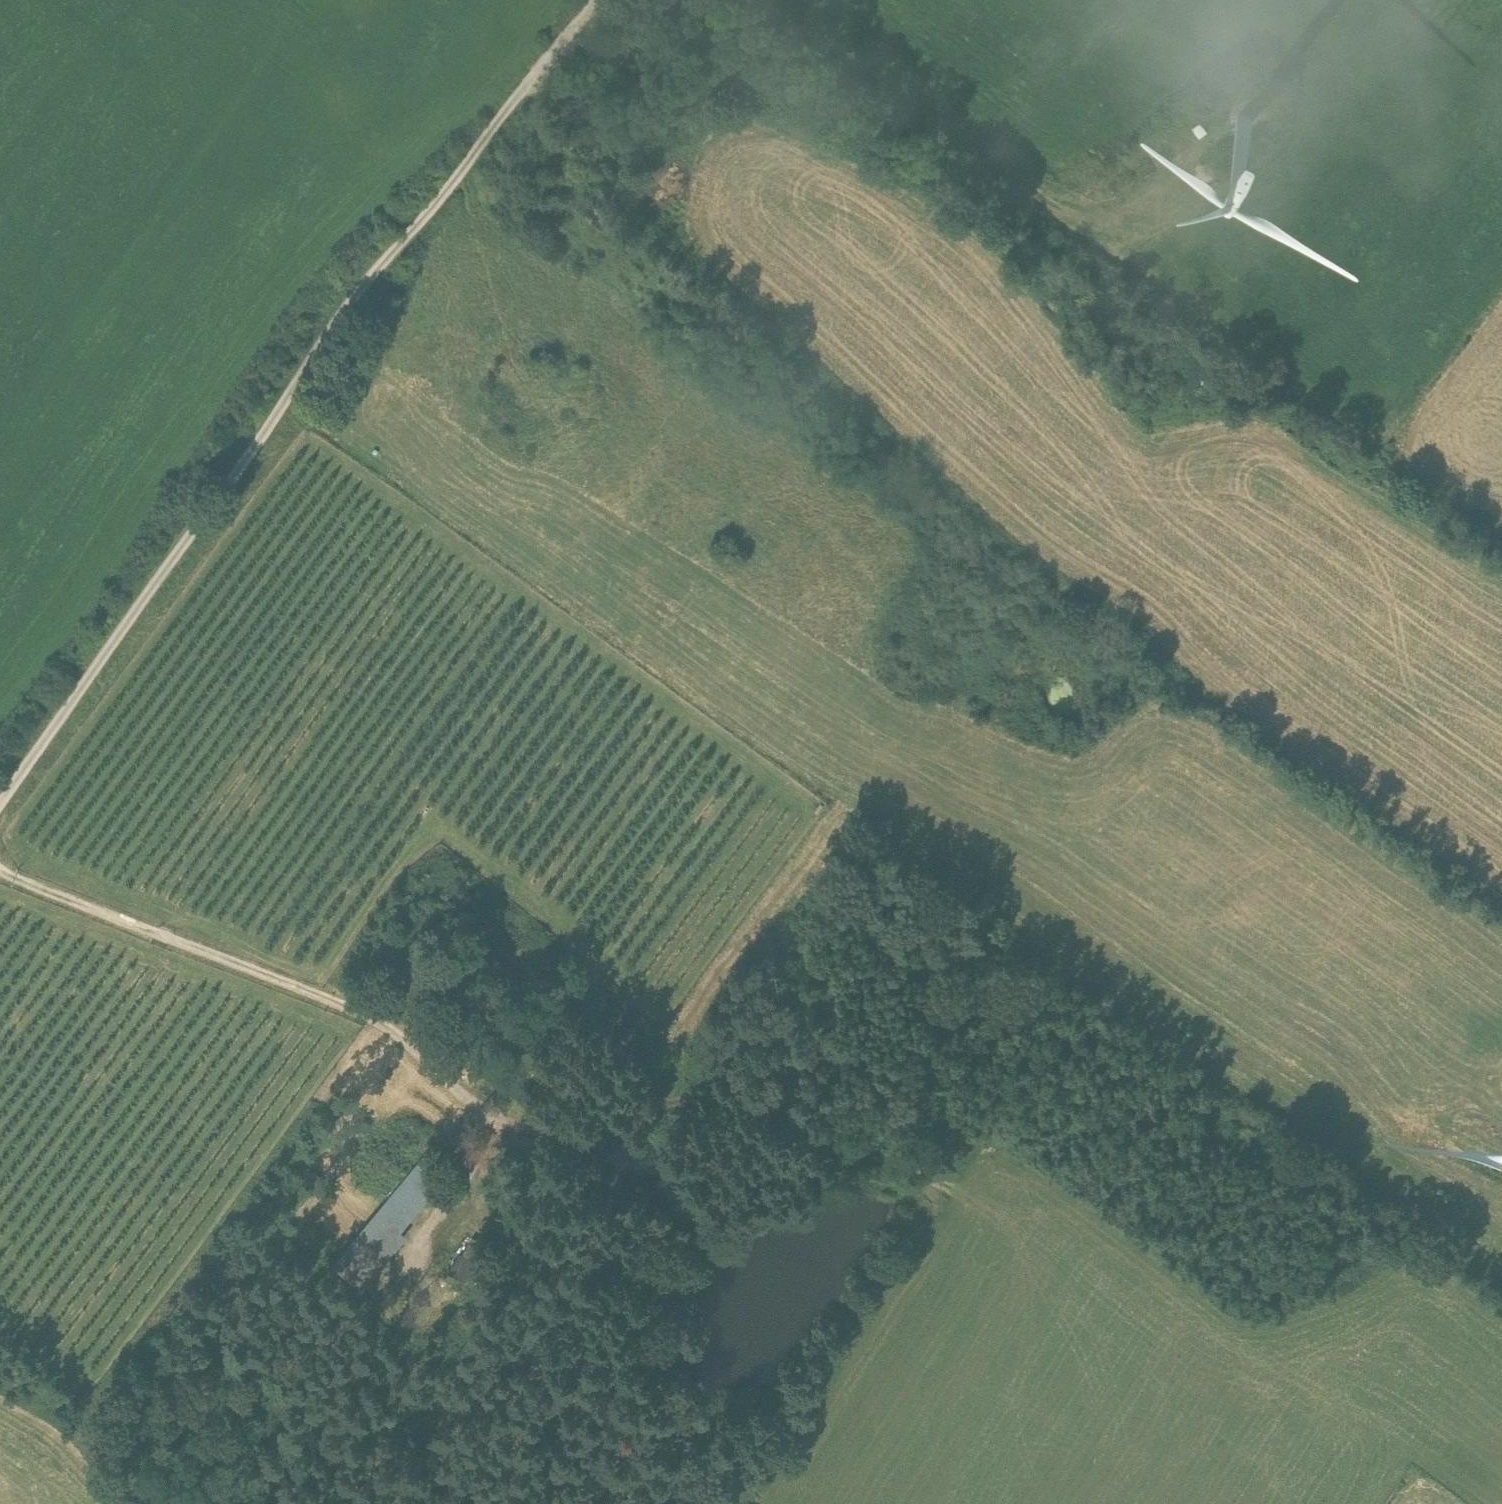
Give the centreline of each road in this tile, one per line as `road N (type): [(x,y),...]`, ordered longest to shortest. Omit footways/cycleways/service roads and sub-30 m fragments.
road 1 (track): [(0,872),(328,993),(465,1097),(536,1127),(609,1129),(709,1103),(918,1169),(977,1174),(1031,1197),(1276,1370)]
road 2 (track): [(600,0),(348,301),(245,463),(0,802)]
road 3 (track): [(765,0),(1045,209),(1107,216),(1182,160)]

